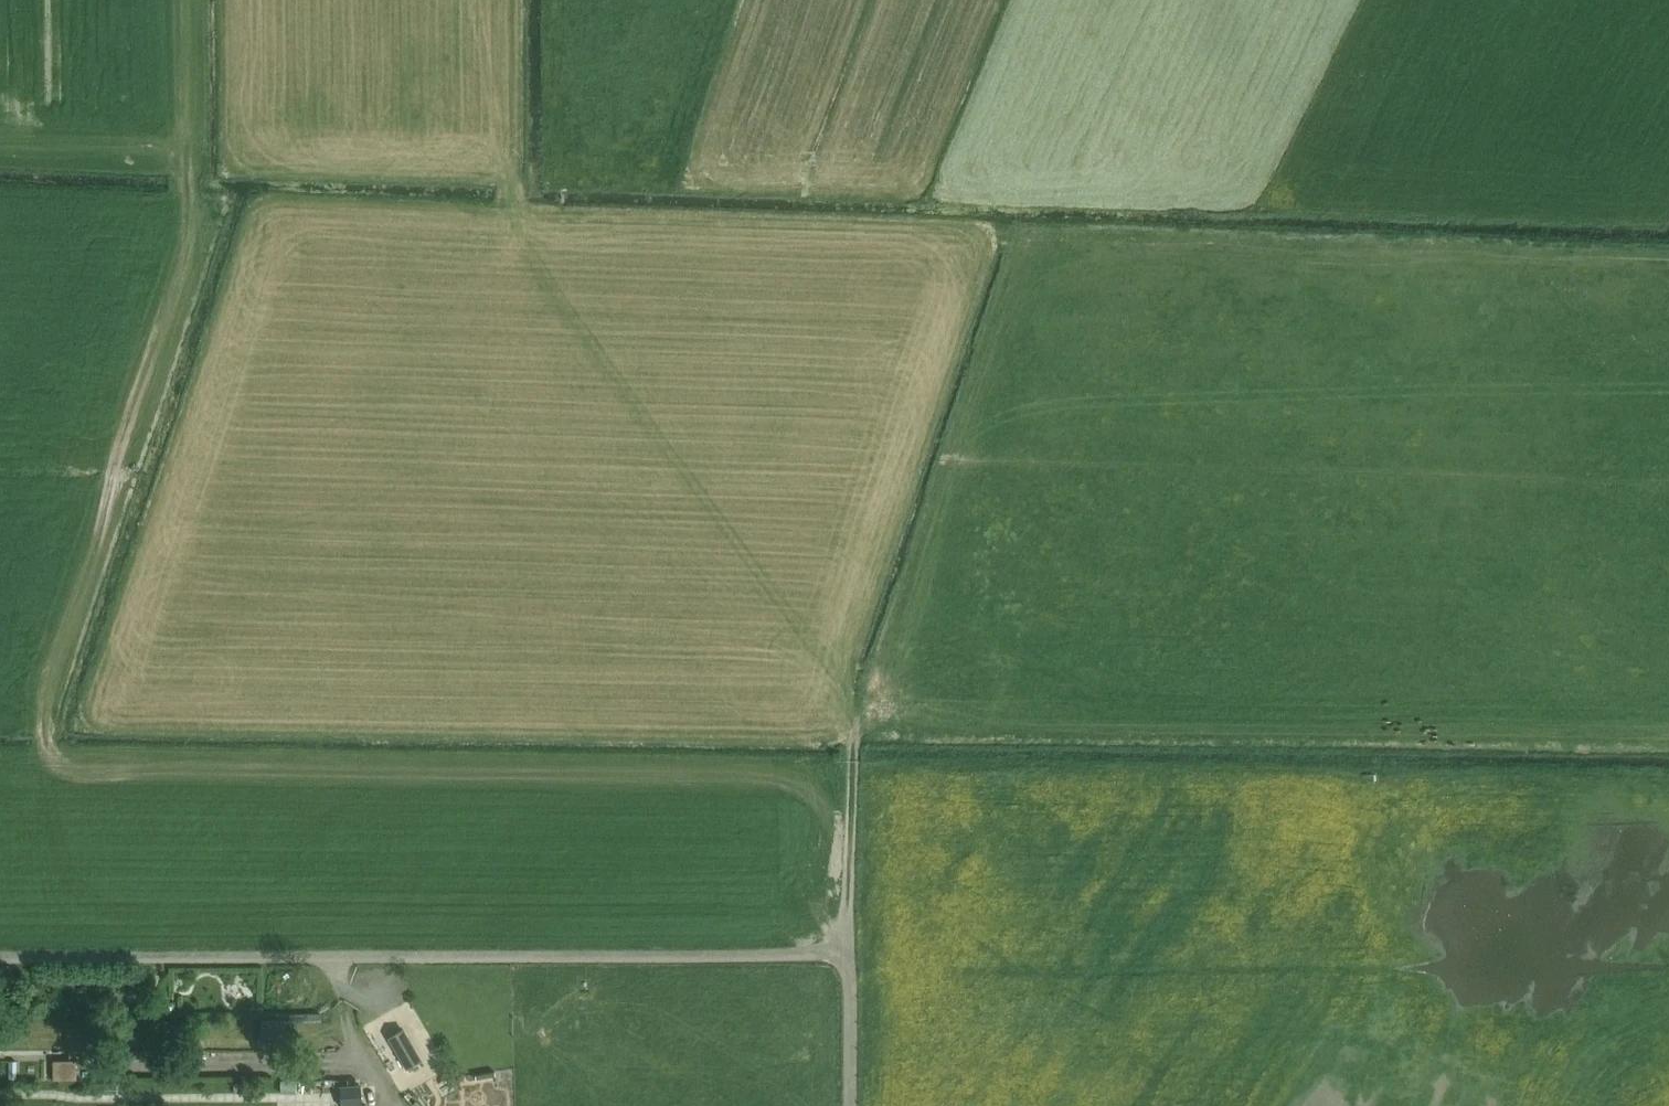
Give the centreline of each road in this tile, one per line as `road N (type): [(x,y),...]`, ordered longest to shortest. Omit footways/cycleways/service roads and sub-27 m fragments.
road 1 (track): [(846,1105),(845,958),(0,957)]
road 2 (track): [(845,958),(851,762)]

